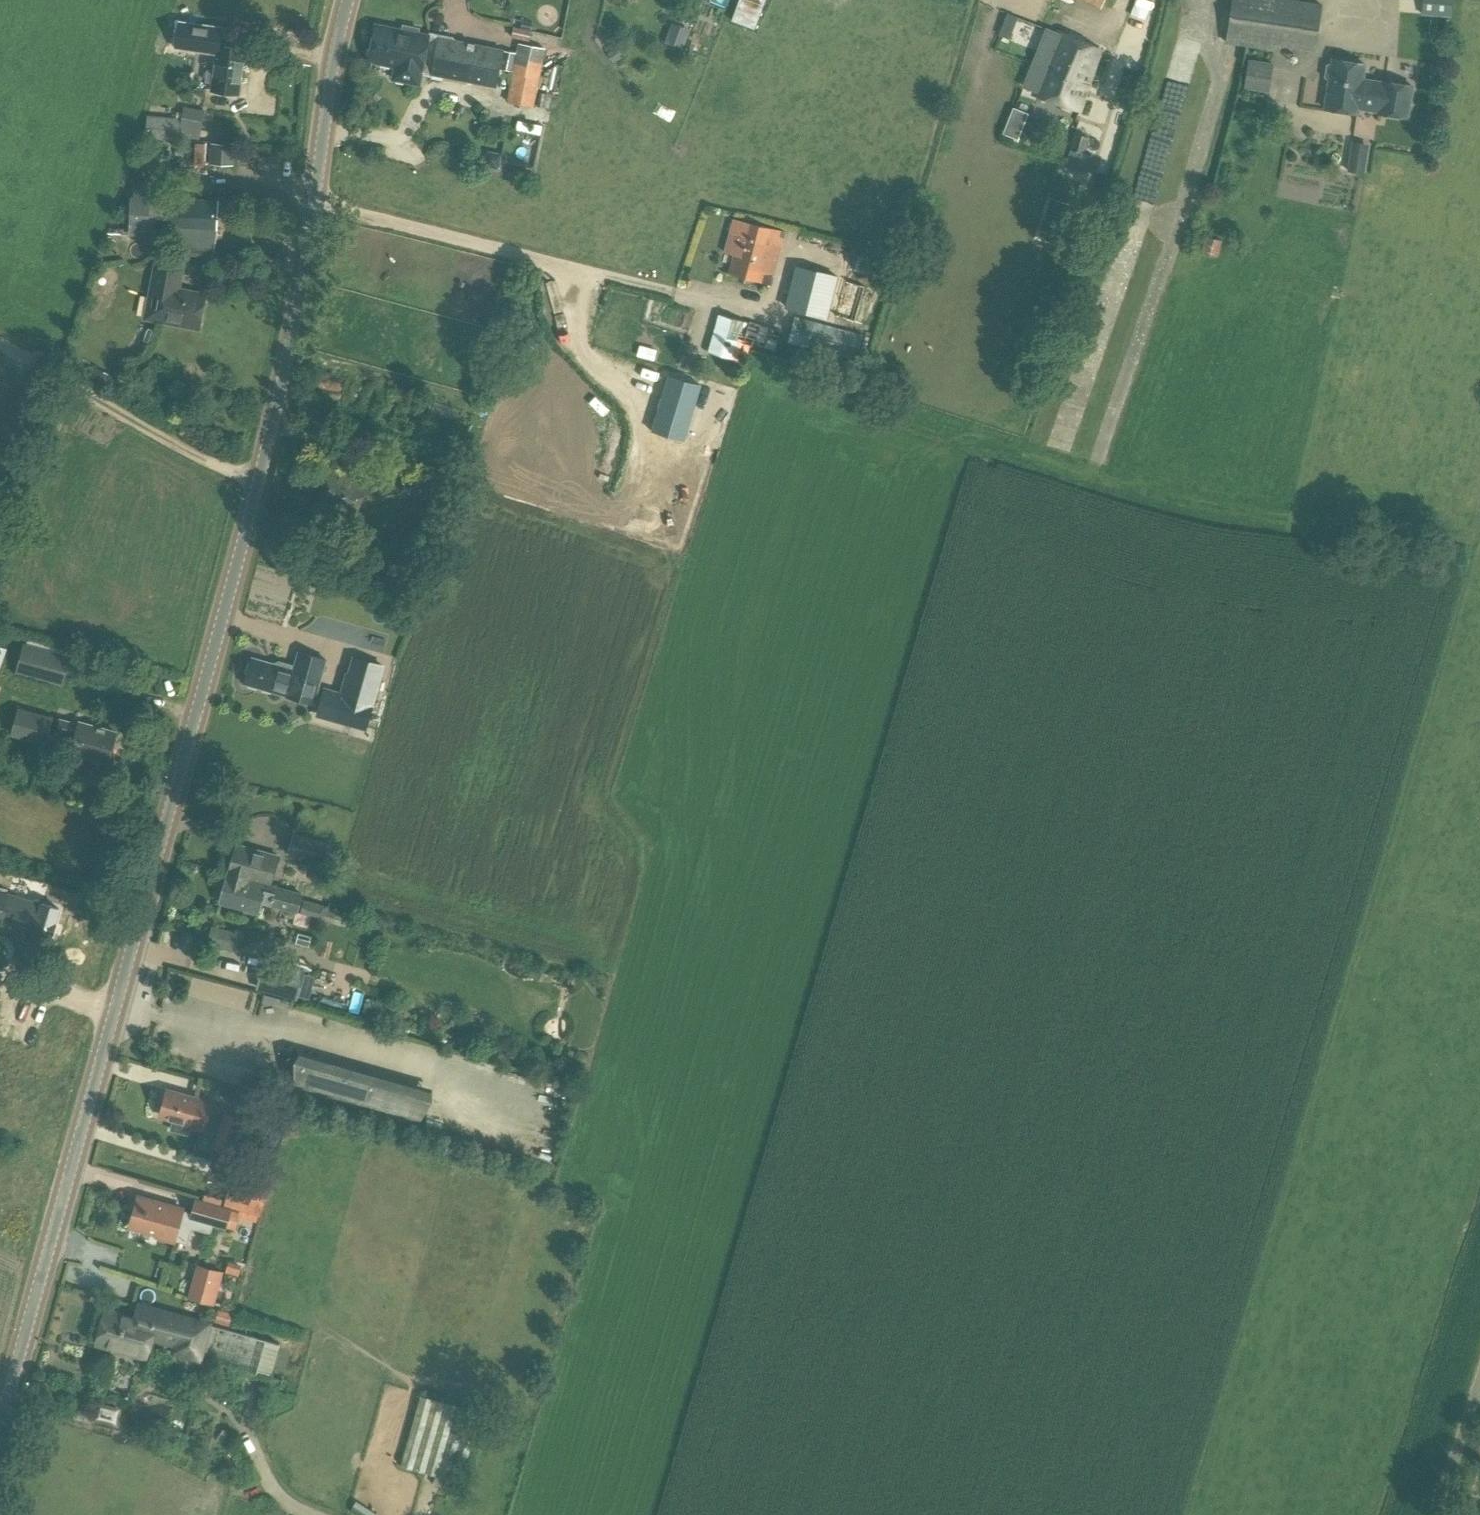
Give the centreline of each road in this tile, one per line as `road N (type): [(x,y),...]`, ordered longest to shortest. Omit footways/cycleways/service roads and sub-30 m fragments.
road 1 (tertiary): [(0,1426),(259,488),(351,0)]
road 2 (track): [(0,343),(259,488)]
road 3 (unclassified): [(1438,1514),(1479,1382)]

